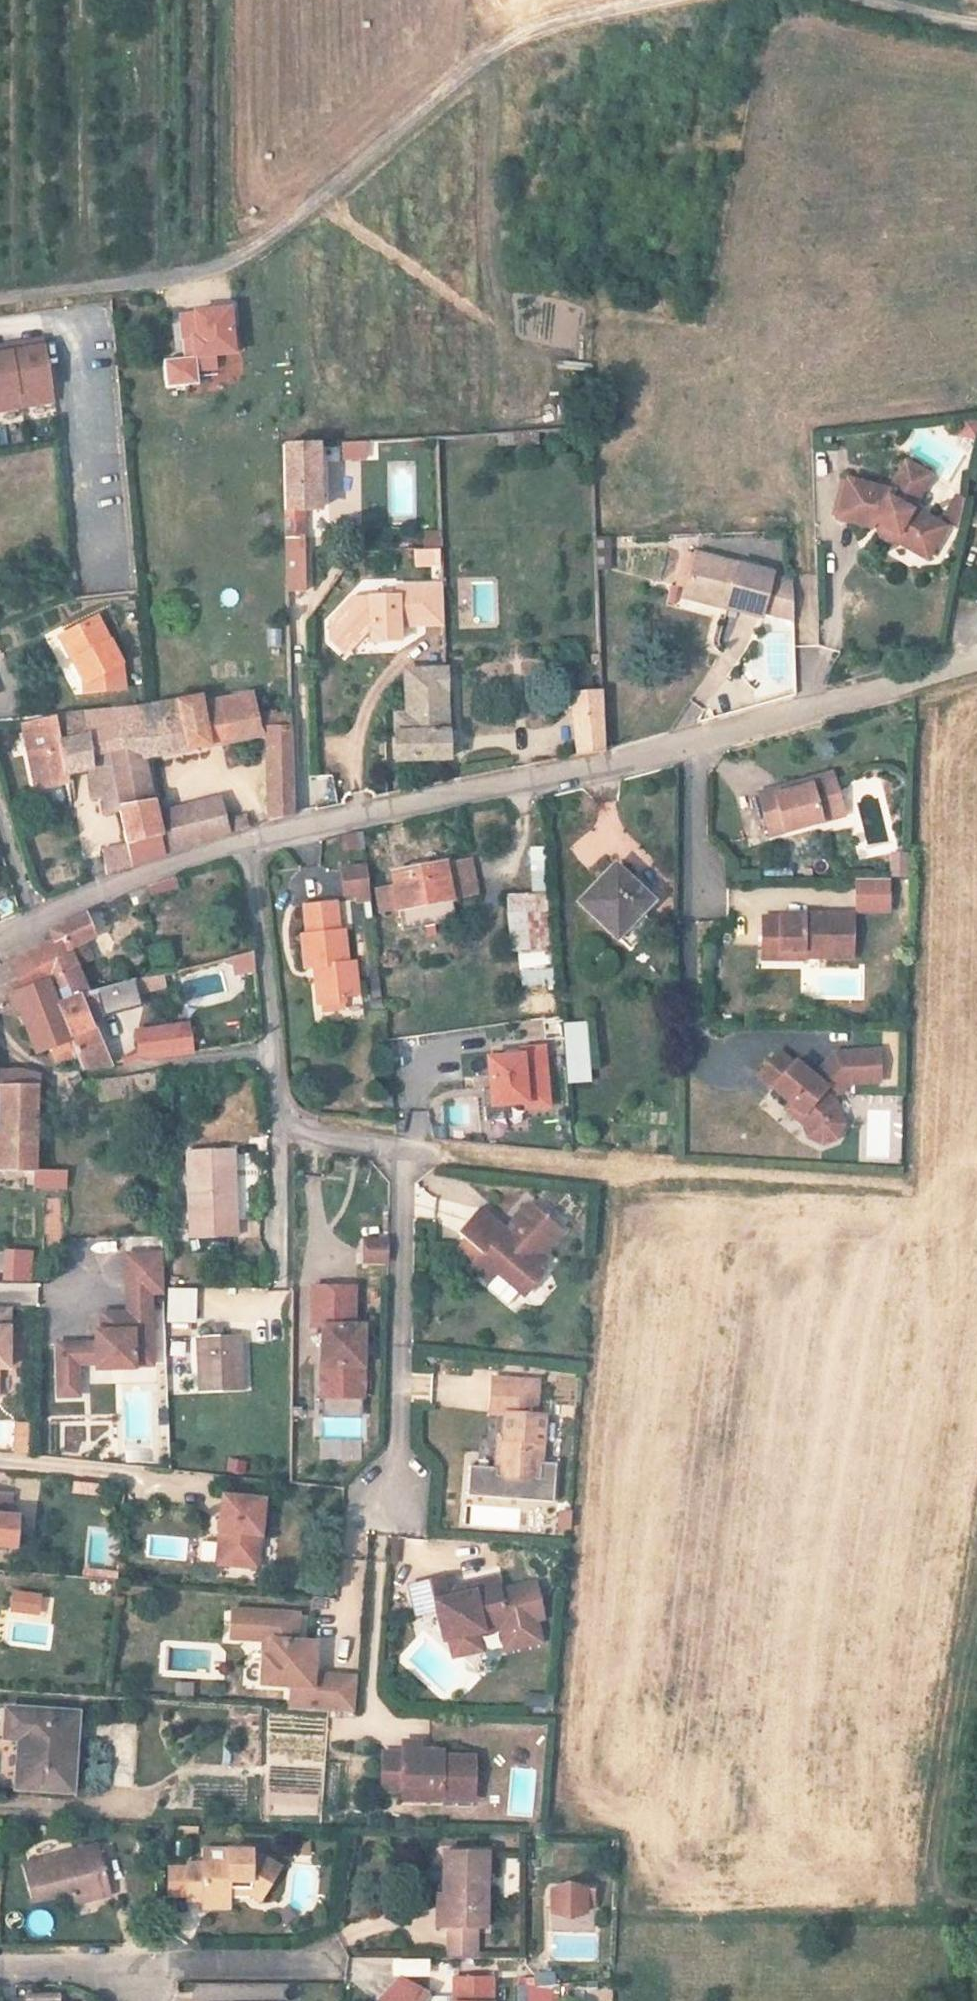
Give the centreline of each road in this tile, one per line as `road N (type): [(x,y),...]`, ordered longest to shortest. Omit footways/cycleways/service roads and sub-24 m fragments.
road 1 (residential): [(394,1496),(403,1155),(281,1117),(251,844)]
road 2 (track): [(234,263),(487,53),(555,21),(660,0)]
road 3 (residential): [(251,844),(696,741)]
road 4 (residential): [(0,1972),(101,1971),(138,1984),(167,1966),(333,1964)]
road 5 (residential): [(696,741),(976,661)]
road 6 (residential): [(0,939),(251,844)]
road 7 (residential): [(0,298),(199,274),(234,263)]
road 8 (residential): [(697,910),(696,741)]

